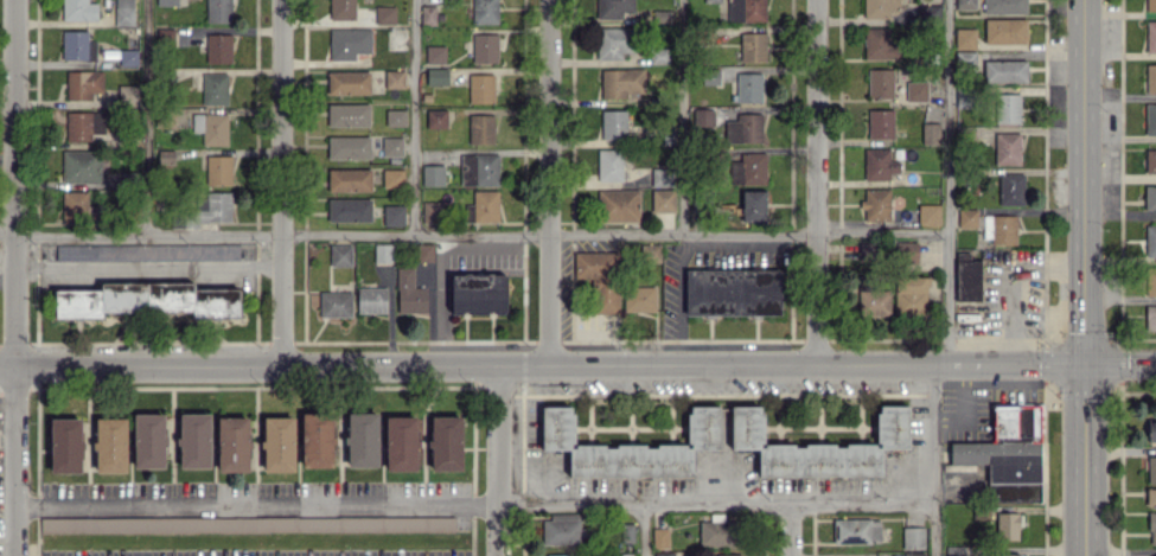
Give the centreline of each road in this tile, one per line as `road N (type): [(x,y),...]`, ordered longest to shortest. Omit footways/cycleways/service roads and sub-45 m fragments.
road 1 (tertiary): [(0,370),(1155,366)]
road 2 (secondary): [(1086,0),(1089,555)]
road 3 (residential): [(12,0),(11,555)]
road 4 (residential): [(285,0),(294,370)]
road 5 (residential): [(555,0),(555,369)]
road 6 (residential): [(819,0),(818,365)]
road 7 (residential): [(500,369),(500,555)]

